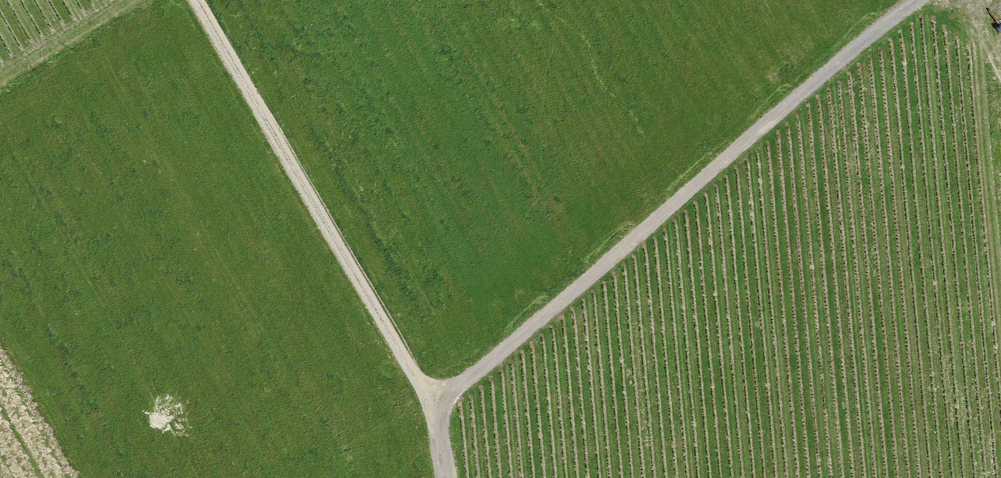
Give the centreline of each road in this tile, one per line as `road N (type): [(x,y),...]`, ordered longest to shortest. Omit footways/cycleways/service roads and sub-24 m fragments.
road 1 (track): [(436,407),(917,0)]
road 2 (track): [(196,0),(436,407),(444,477)]
road 3 (track): [(0,77),(130,0)]

